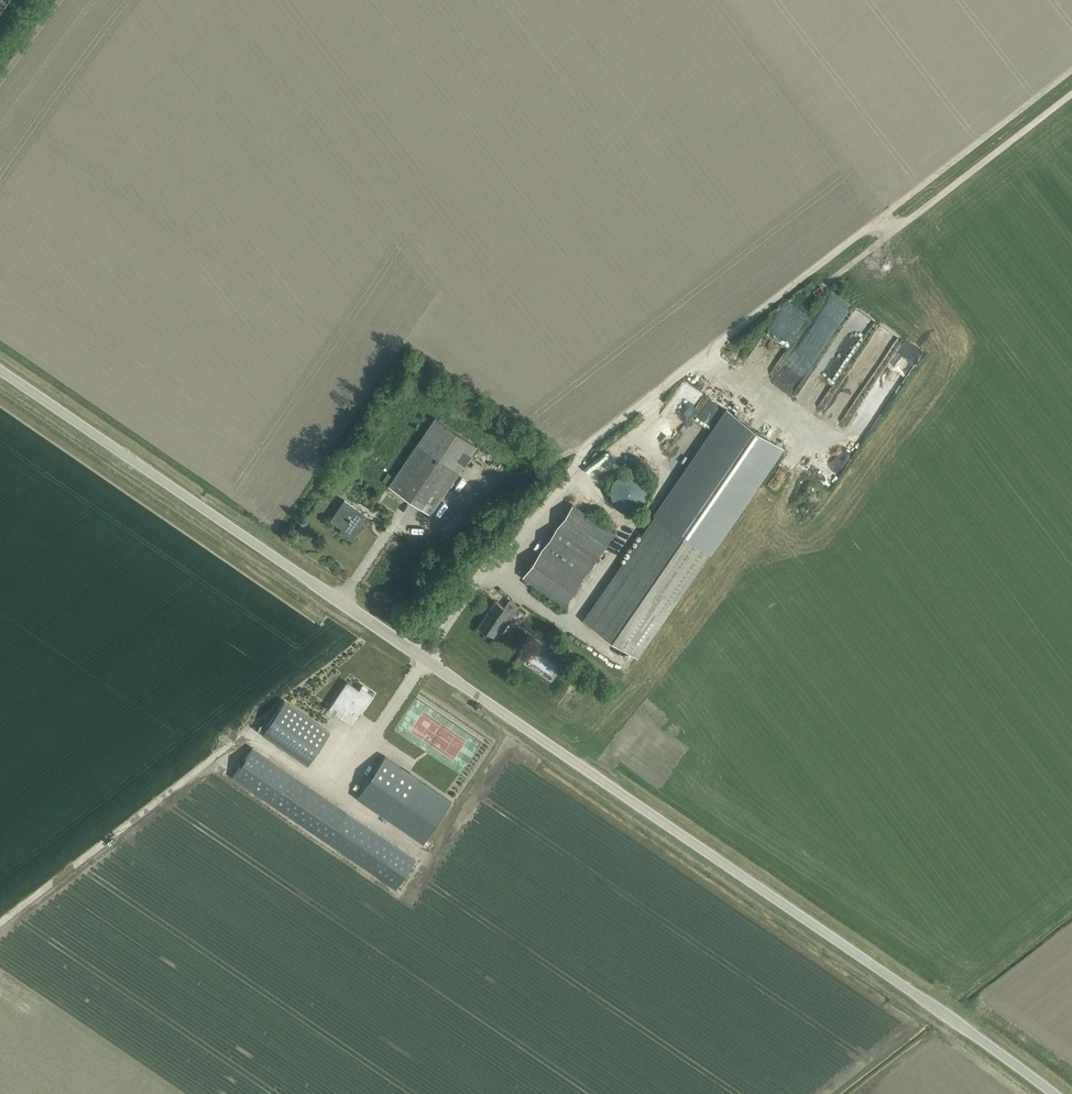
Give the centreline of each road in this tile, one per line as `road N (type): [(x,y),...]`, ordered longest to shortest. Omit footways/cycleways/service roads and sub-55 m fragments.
road 1 (unclassified): [(1057,1093),(0,366)]
road 2 (track): [(1071,70),(589,445),(564,487),(489,565),(426,659)]

